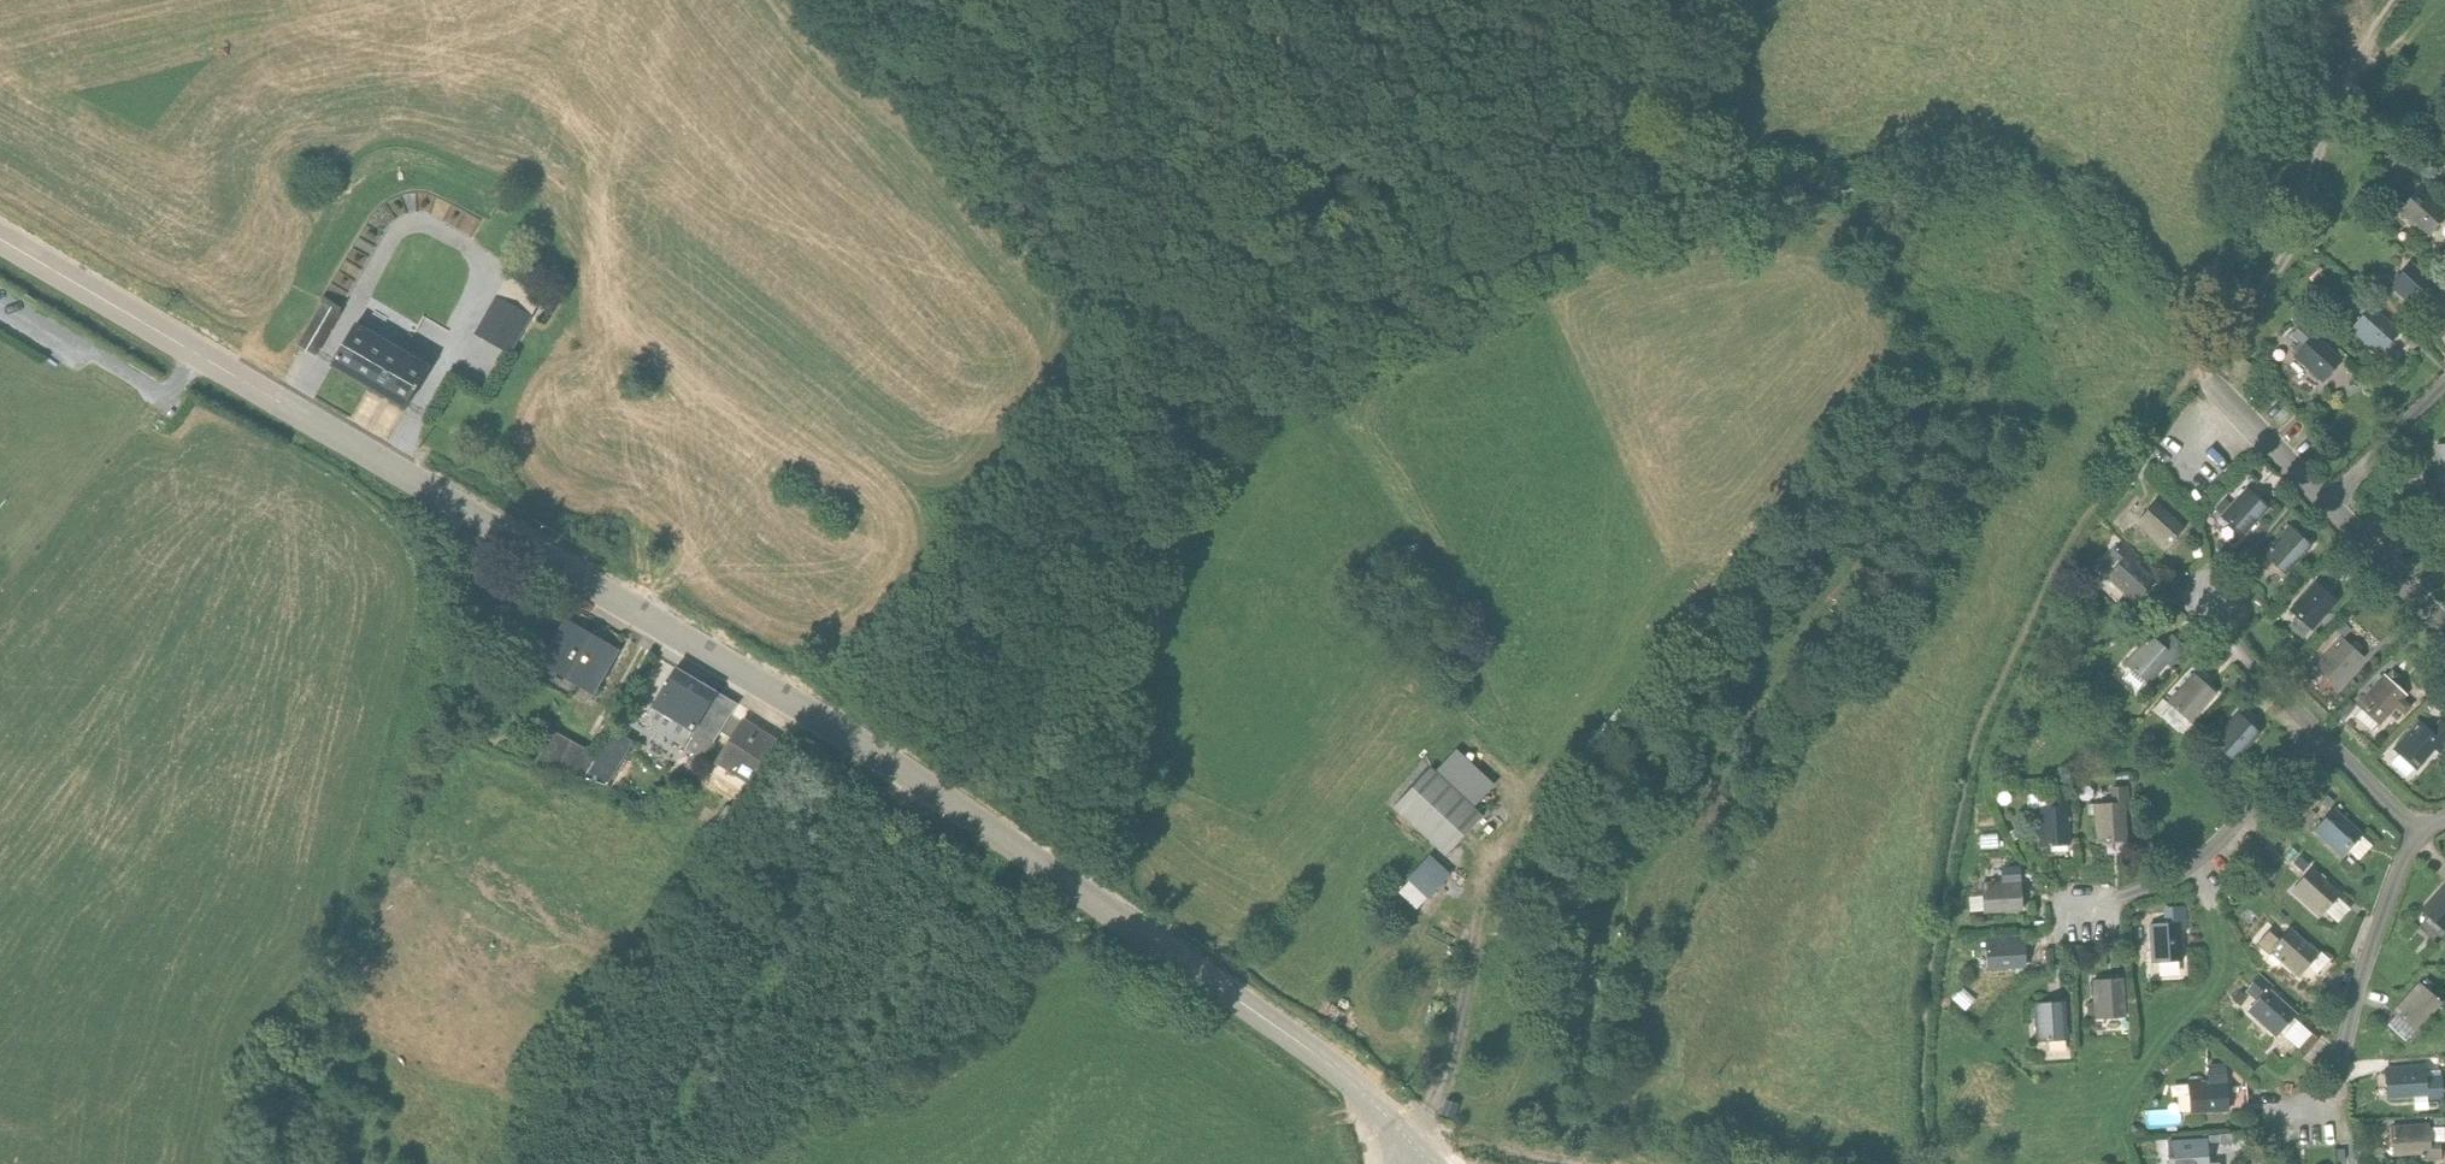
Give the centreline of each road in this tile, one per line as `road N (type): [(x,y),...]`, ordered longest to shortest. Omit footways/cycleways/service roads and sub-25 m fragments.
road 1 (tertiary): [(0,249),(803,715),(1311,1059),(1407,1147)]
road 2 (track): [(950,0),(1070,67),(1357,167),(1517,190),(1690,175)]
road 3 (track): [(2228,336),(2290,245),(2336,100),(2392,0)]
road 4 (residential): [(2418,831),(2360,987),(2335,1103),(2322,1114),(2285,1114)]
road 5 (residential): [(2319,734),(2192,863),(2075,913)]
road 6 (residential): [(2319,734),(2227,642),(2202,593)]
road 7 (residential): [(2332,506),(2209,374)]
road 8 (residential): [(2444,629),(2332,506)]
road 9 (residential): [(2332,506),(2444,386)]
road 10 (residential): [(2418,831),(2319,734)]

